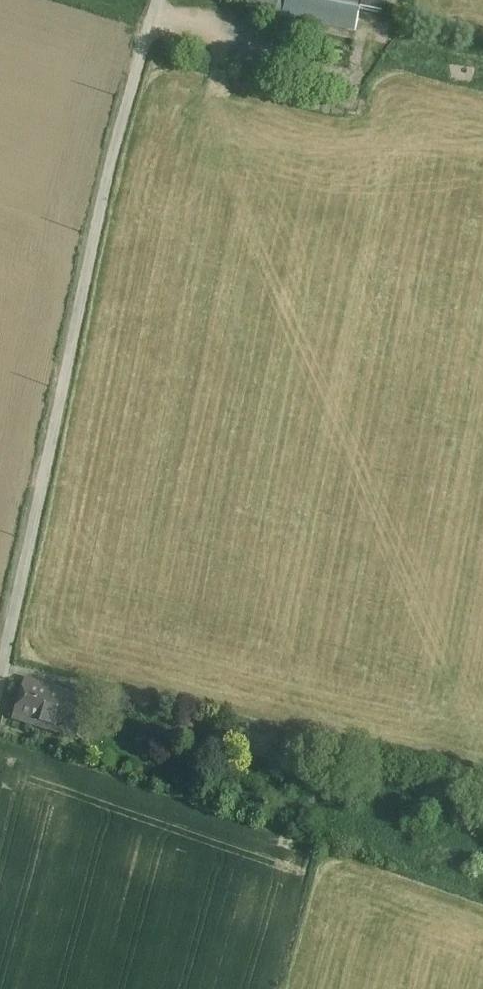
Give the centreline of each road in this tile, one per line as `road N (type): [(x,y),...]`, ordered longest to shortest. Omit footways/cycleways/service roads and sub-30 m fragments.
road 1 (residential): [(158,0),(0,681)]

